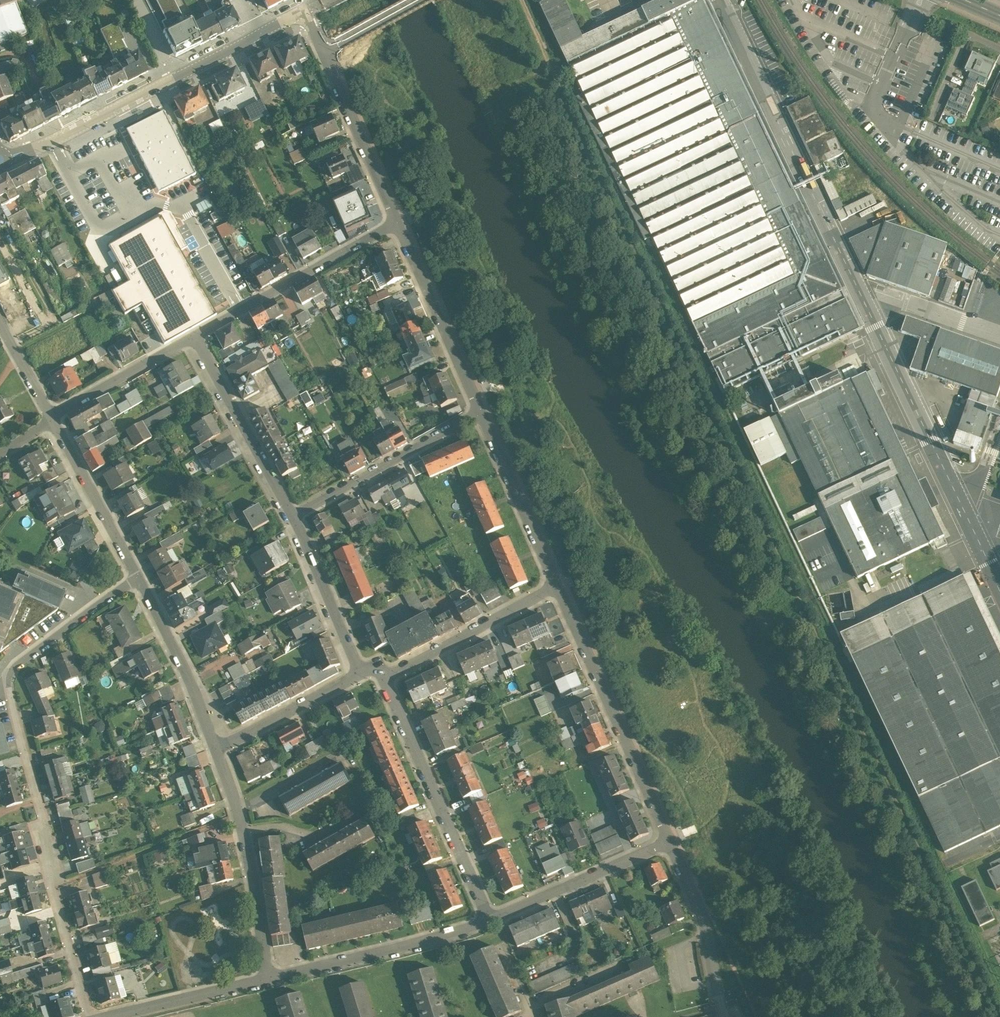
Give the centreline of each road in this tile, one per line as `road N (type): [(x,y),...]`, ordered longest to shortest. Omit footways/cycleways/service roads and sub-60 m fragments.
road 1 (track): [(999,1016),(520,0)]
road 2 (residential): [(138,577),(9,673),(54,857),(43,860),(88,1016)]
road 3 (secondary): [(0,161),(263,33)]
road 4 (residential): [(671,842),(555,586)]
road 5 (residential): [(489,921),(385,679)]
road 6 (residential): [(268,979),(244,835),(216,750)]
road 7 (residential): [(196,339),(397,223)]
road 8 (residential): [(489,921),(268,979)]
road 9 (residential): [(486,417),(292,516)]
road 10 (residential): [(486,417),(397,223)]
road 11 (residential): [(292,516),(196,339)]
road 12 (residential): [(671,842),(489,921)]
road 13 (residential): [(385,679),(555,586)]
road 14 (residential): [(216,750),(138,577)]
road 15 (residential): [(397,223),(325,55)]
road 16 (residential): [(555,586),(486,417)]
road 17 (residential): [(138,577),(56,416)]
road 18 (residential): [(361,674),(292,516)]
road 19 (residential): [(268,979),(105,1016)]
road 20 (residential): [(216,750),(361,674)]
road 21 (residential): [(56,416),(196,339)]

